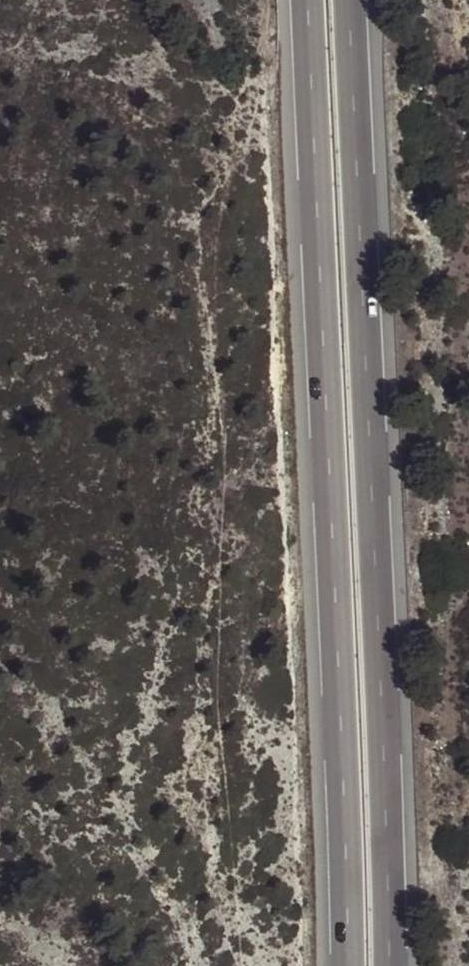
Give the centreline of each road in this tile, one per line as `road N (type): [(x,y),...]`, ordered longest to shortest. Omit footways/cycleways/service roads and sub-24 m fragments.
road 1 (trunk): [(304,0),(348,965)]
road 2 (trunk): [(389,965),(350,0)]

